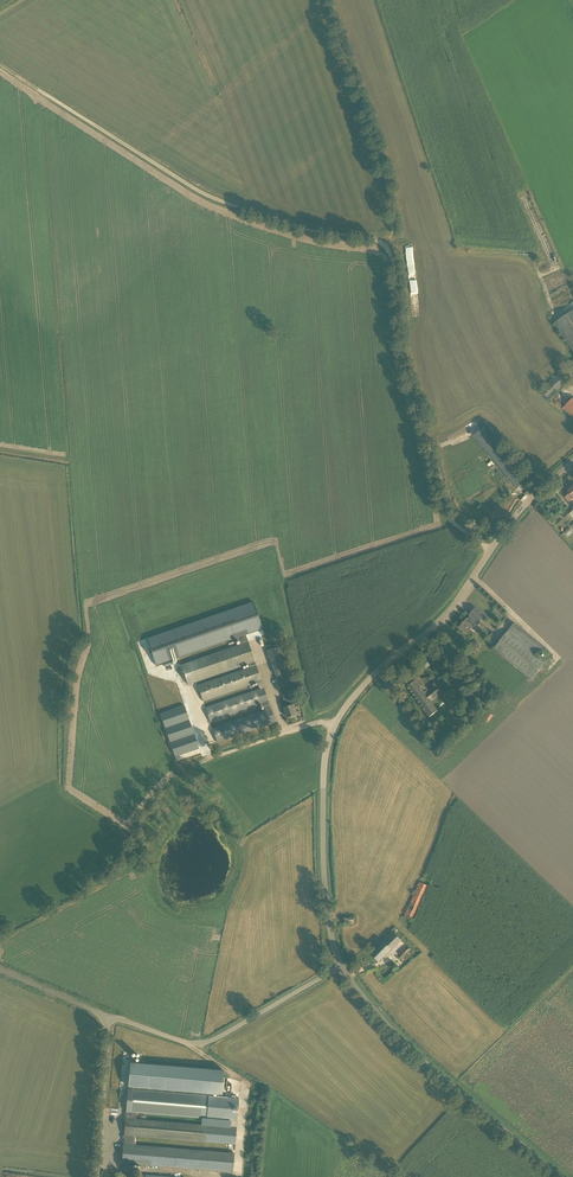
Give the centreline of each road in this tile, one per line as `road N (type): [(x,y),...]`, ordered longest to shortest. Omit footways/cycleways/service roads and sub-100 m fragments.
road 1 (unclassified): [(344,963),(327,896),(324,787),(334,733),(362,686),(462,603),(492,551)]
road 2 (track): [(0,67),(203,195),(318,234),(379,241)]
road 3 (unclassified): [(492,551),(453,523),(441,502),(406,364),(394,260),(379,241)]
road 4 (unclassified): [(569,1176),(419,1057),(344,963)]
road 5 (unclassified): [(108,1019),(200,1043),(344,963)]
road 6 (track): [(385,245),(394,233),(388,192),(325,0)]
road 7 (unclassified): [(98,1176),(108,1019)]
road 8 (track): [(203,761),(313,723),(338,724)]
road 9 (track): [(392,239),(532,258)]
road 10 (unclassified): [(492,551),(572,462)]

